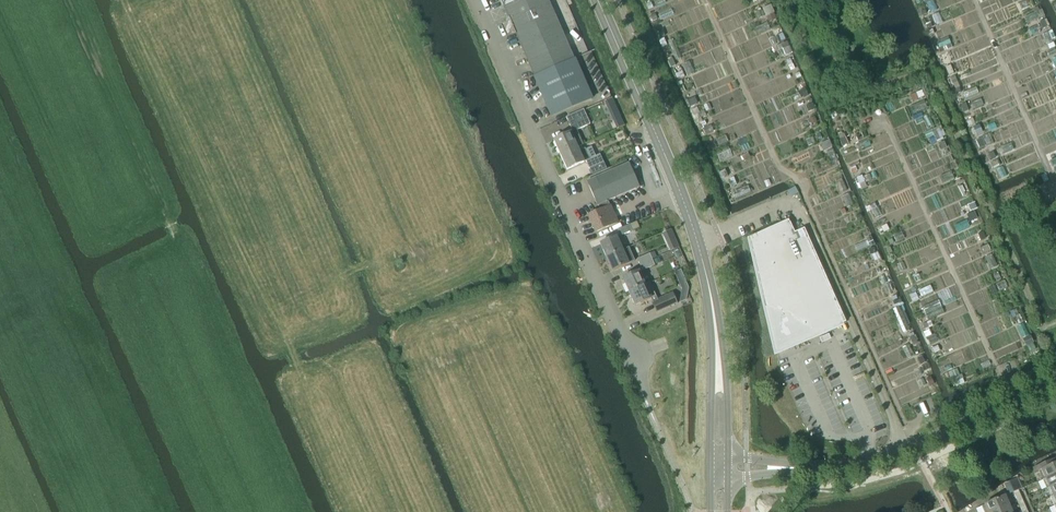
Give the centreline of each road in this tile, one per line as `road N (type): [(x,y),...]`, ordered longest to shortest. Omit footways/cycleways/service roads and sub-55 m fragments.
road 1 (unclassified): [(641,383),(472,0)]
road 2 (secondary): [(697,240),(598,0)]
road 3 (tertiary): [(812,467),(914,446),(1047,385)]
road 4 (secondary): [(728,453),(719,318),(697,240)]
road 5 (secondary): [(697,240),(711,339),(710,454)]

